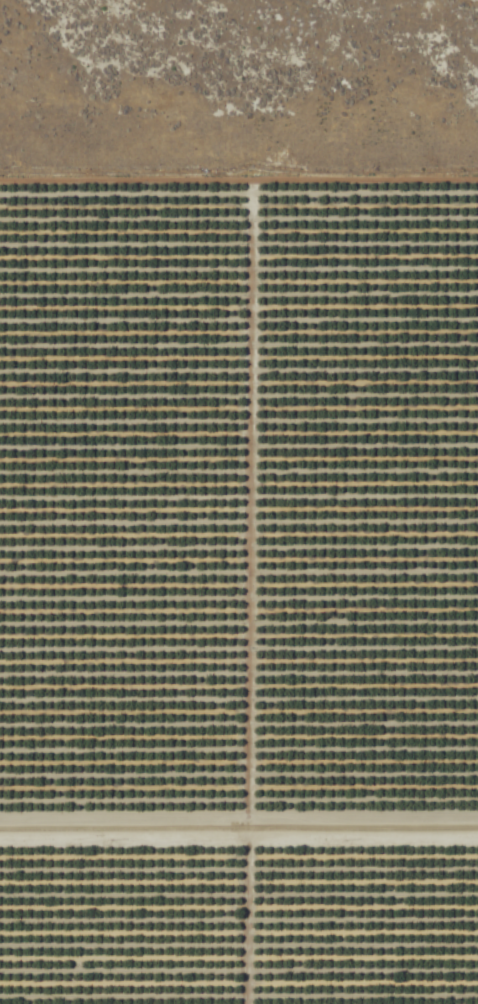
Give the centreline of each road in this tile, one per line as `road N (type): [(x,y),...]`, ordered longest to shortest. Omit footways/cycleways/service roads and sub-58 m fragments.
road 1 (track): [(245,183),(242,1003)]
road 2 (track): [(0,829),(477,827)]
road 3 (track): [(0,183),(477,182)]

